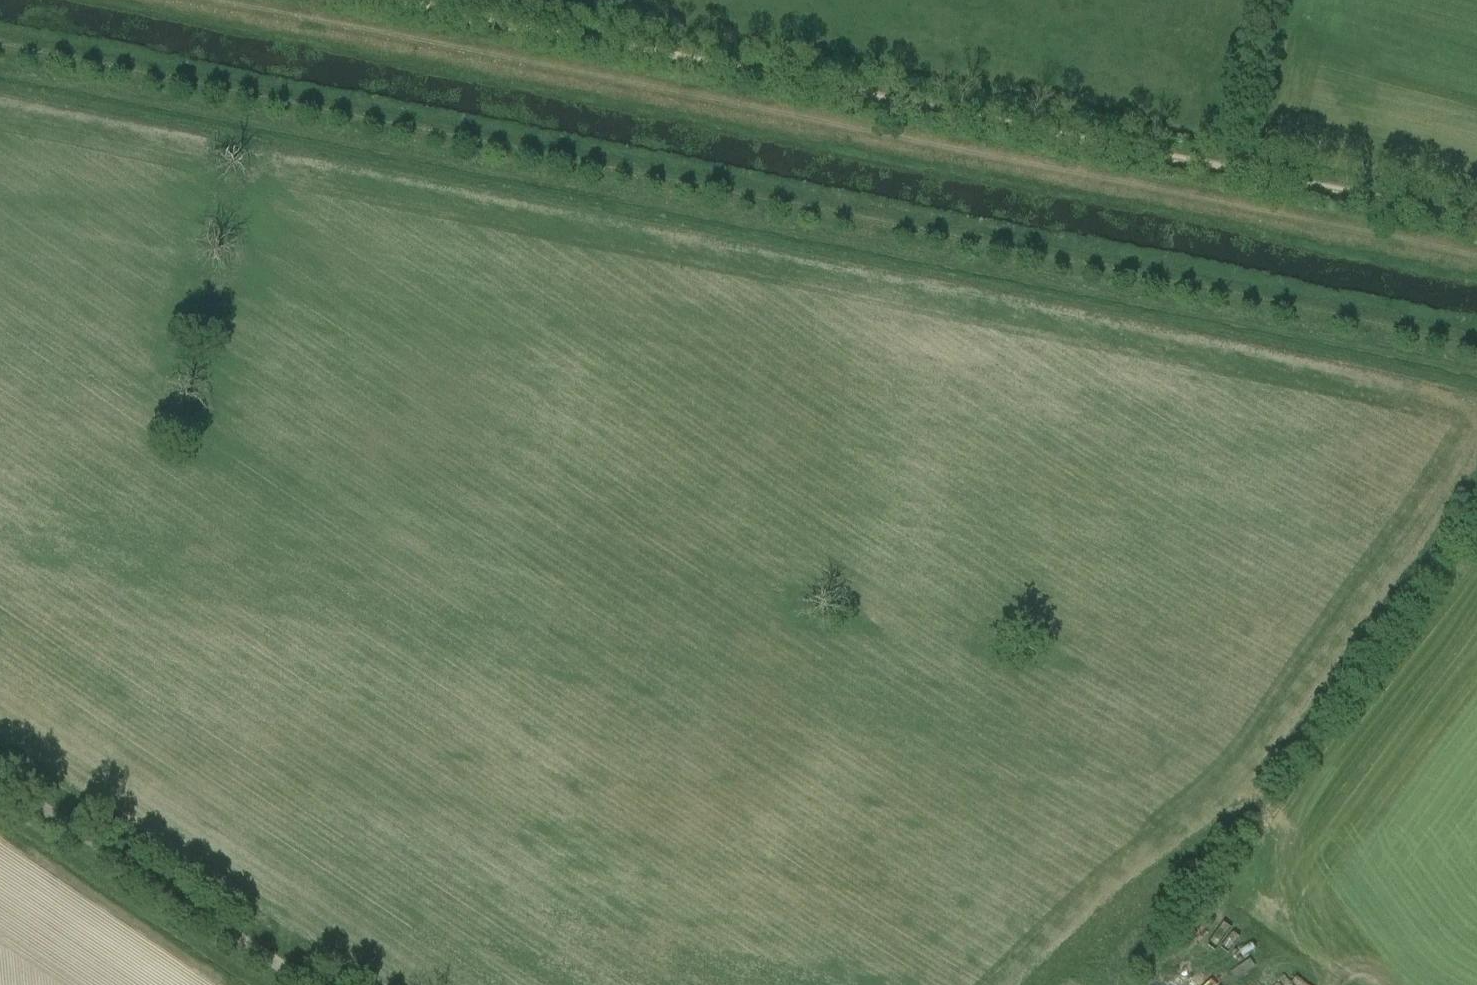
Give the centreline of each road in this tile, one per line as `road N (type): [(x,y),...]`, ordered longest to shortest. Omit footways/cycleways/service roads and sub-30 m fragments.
road 1 (track): [(1476,220),(390,0)]
road 2 (unclassified): [(305,984),(0,779)]

